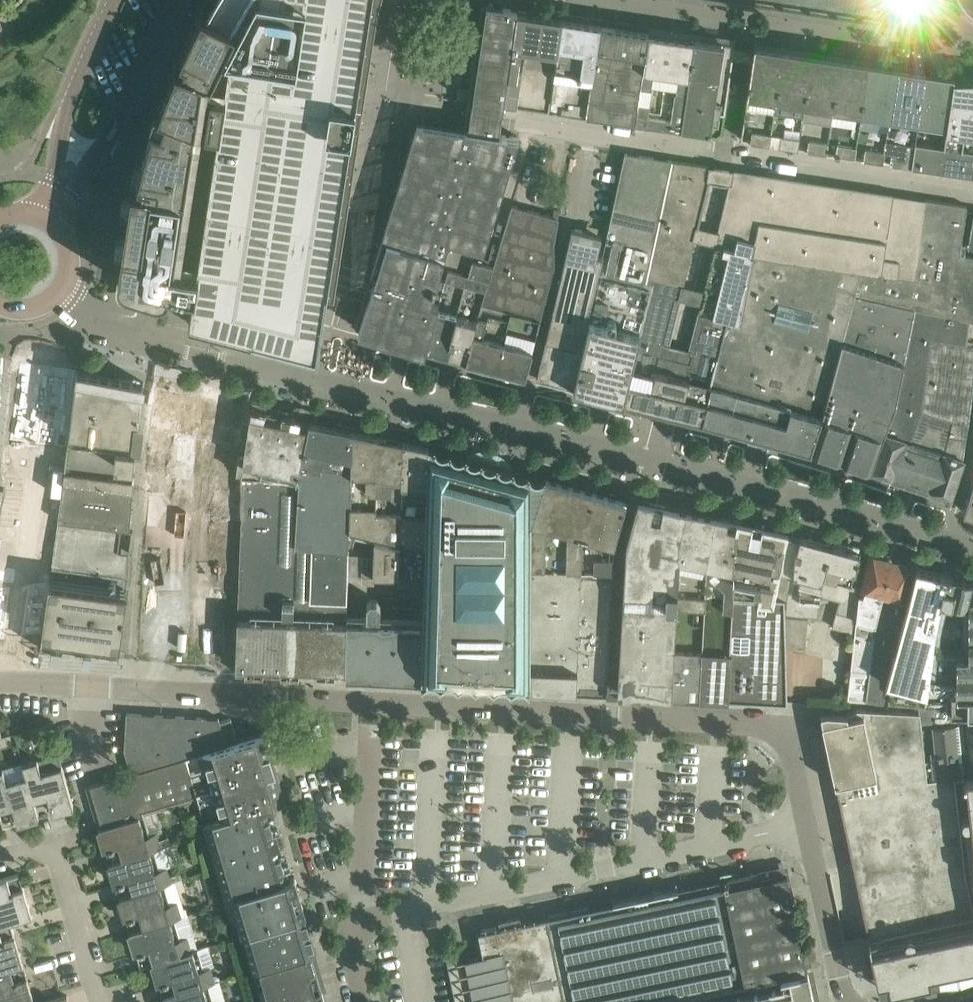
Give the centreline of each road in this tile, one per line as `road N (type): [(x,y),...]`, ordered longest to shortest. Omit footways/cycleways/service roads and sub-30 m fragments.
road 1 (residential): [(972,547),(643,457),(202,355),(115,324)]
road 2 (unclassified): [(806,823),(787,745),(772,726),(0,682)]
road 3 (residential): [(972,184),(377,101),(398,0)]
road 4 (unclassified): [(361,920),(806,823)]
road 5 (unclassified): [(56,233),(84,171),(116,136),(178,0)]
road 6 (unclassified): [(113,0),(68,99),(35,219)]
road 7 (residential): [(118,1001),(95,991),(51,851),(28,845),(0,853)]
road 8 (unclassified): [(850,1001),(806,823)]
road 9 (unclassified): [(361,920),(370,742)]

